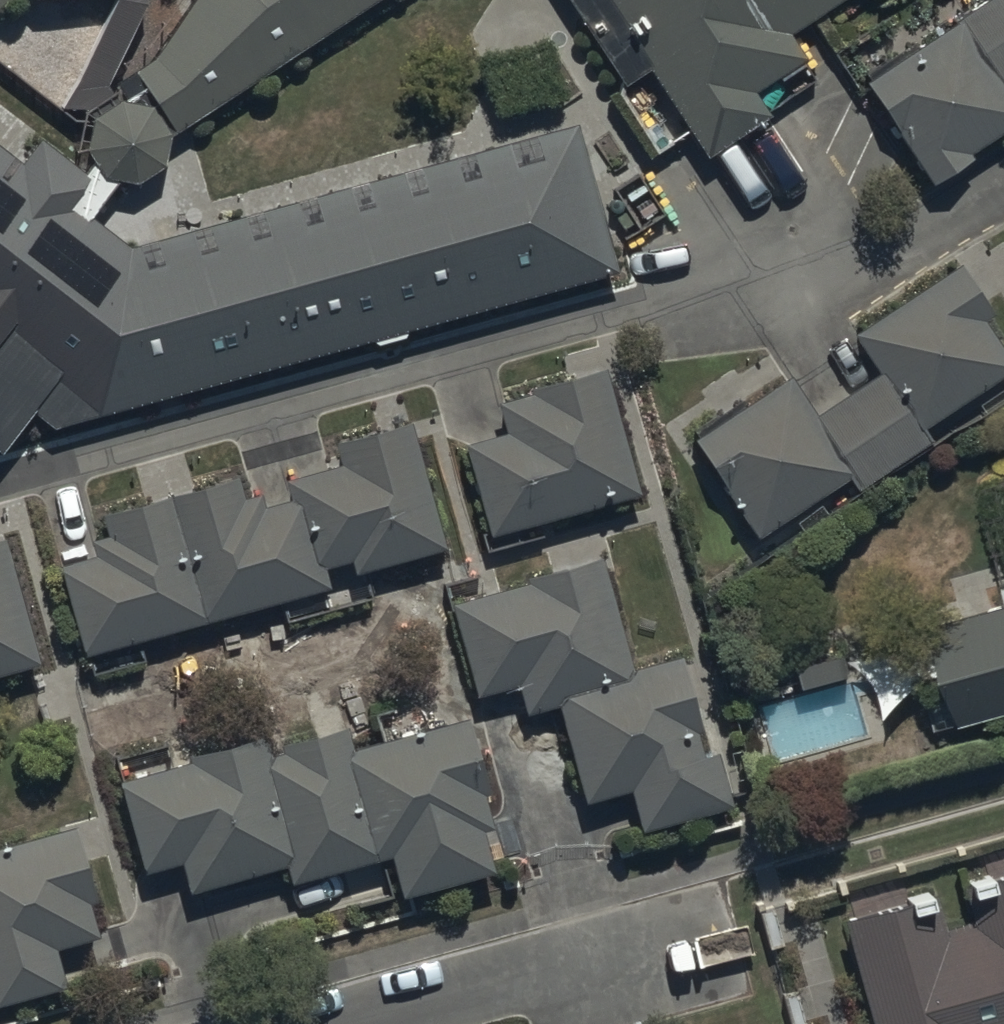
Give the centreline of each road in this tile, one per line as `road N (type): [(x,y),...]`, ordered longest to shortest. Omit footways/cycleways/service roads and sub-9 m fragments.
road 1 (residential): [(347,1023),(697,924)]

